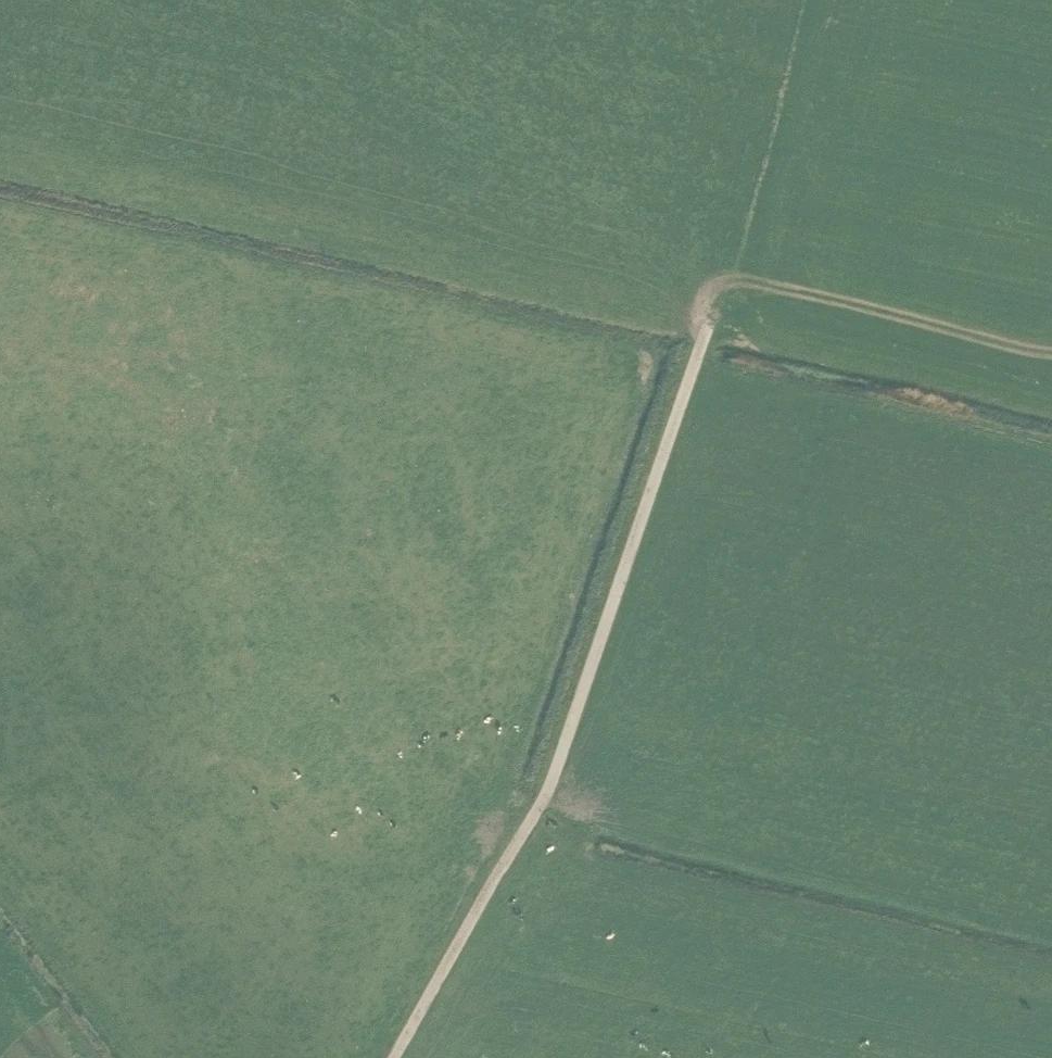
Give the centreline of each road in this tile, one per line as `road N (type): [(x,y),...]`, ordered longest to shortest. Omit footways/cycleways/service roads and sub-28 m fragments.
road 1 (track): [(1051,357),(1001,360),(765,296),(715,305),(551,789),(394,1057)]

